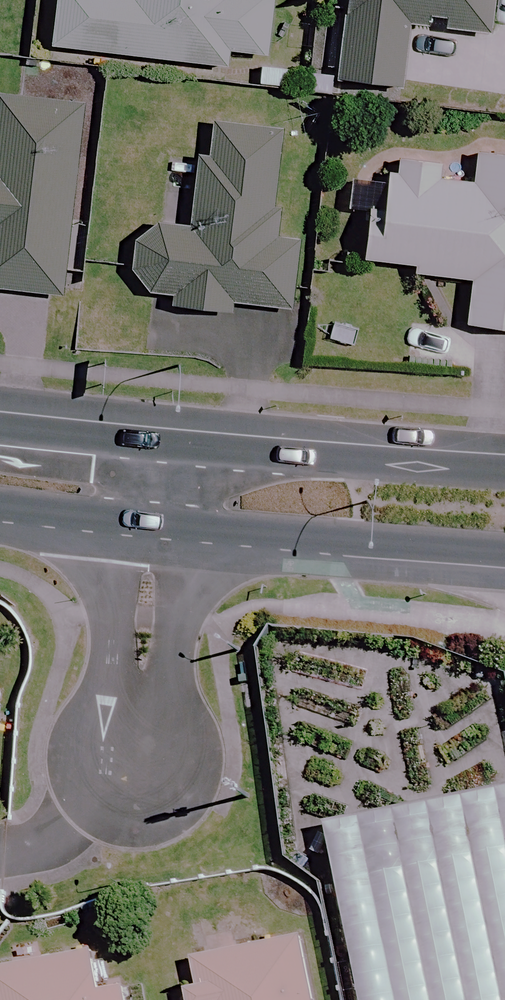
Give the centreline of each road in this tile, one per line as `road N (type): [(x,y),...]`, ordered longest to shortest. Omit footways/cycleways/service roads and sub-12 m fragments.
road 1 (secondary): [(504,555),(151,526)]
road 2 (secondary): [(160,427),(504,462)]
road 3 (residential): [(140,766),(151,526)]
road 4 (residential): [(0,844),(79,817),(140,766)]
road 5 (secondary): [(0,408),(160,427)]
road 6 (secondary): [(151,526),(0,506)]

